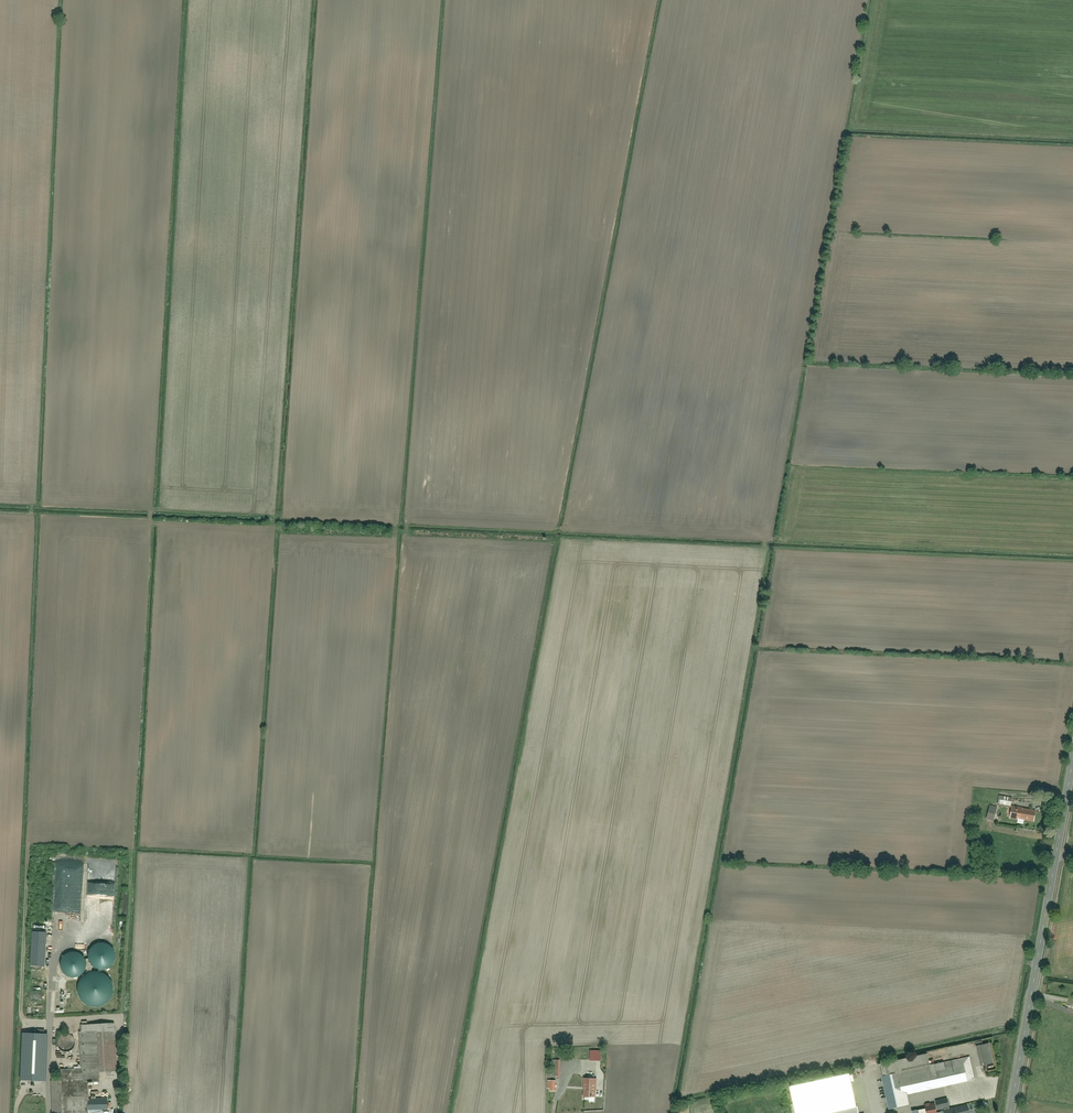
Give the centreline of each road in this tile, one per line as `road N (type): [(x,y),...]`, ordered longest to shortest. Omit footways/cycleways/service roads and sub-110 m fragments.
road 1 (primary): [(1010,1112),(1072,756)]

